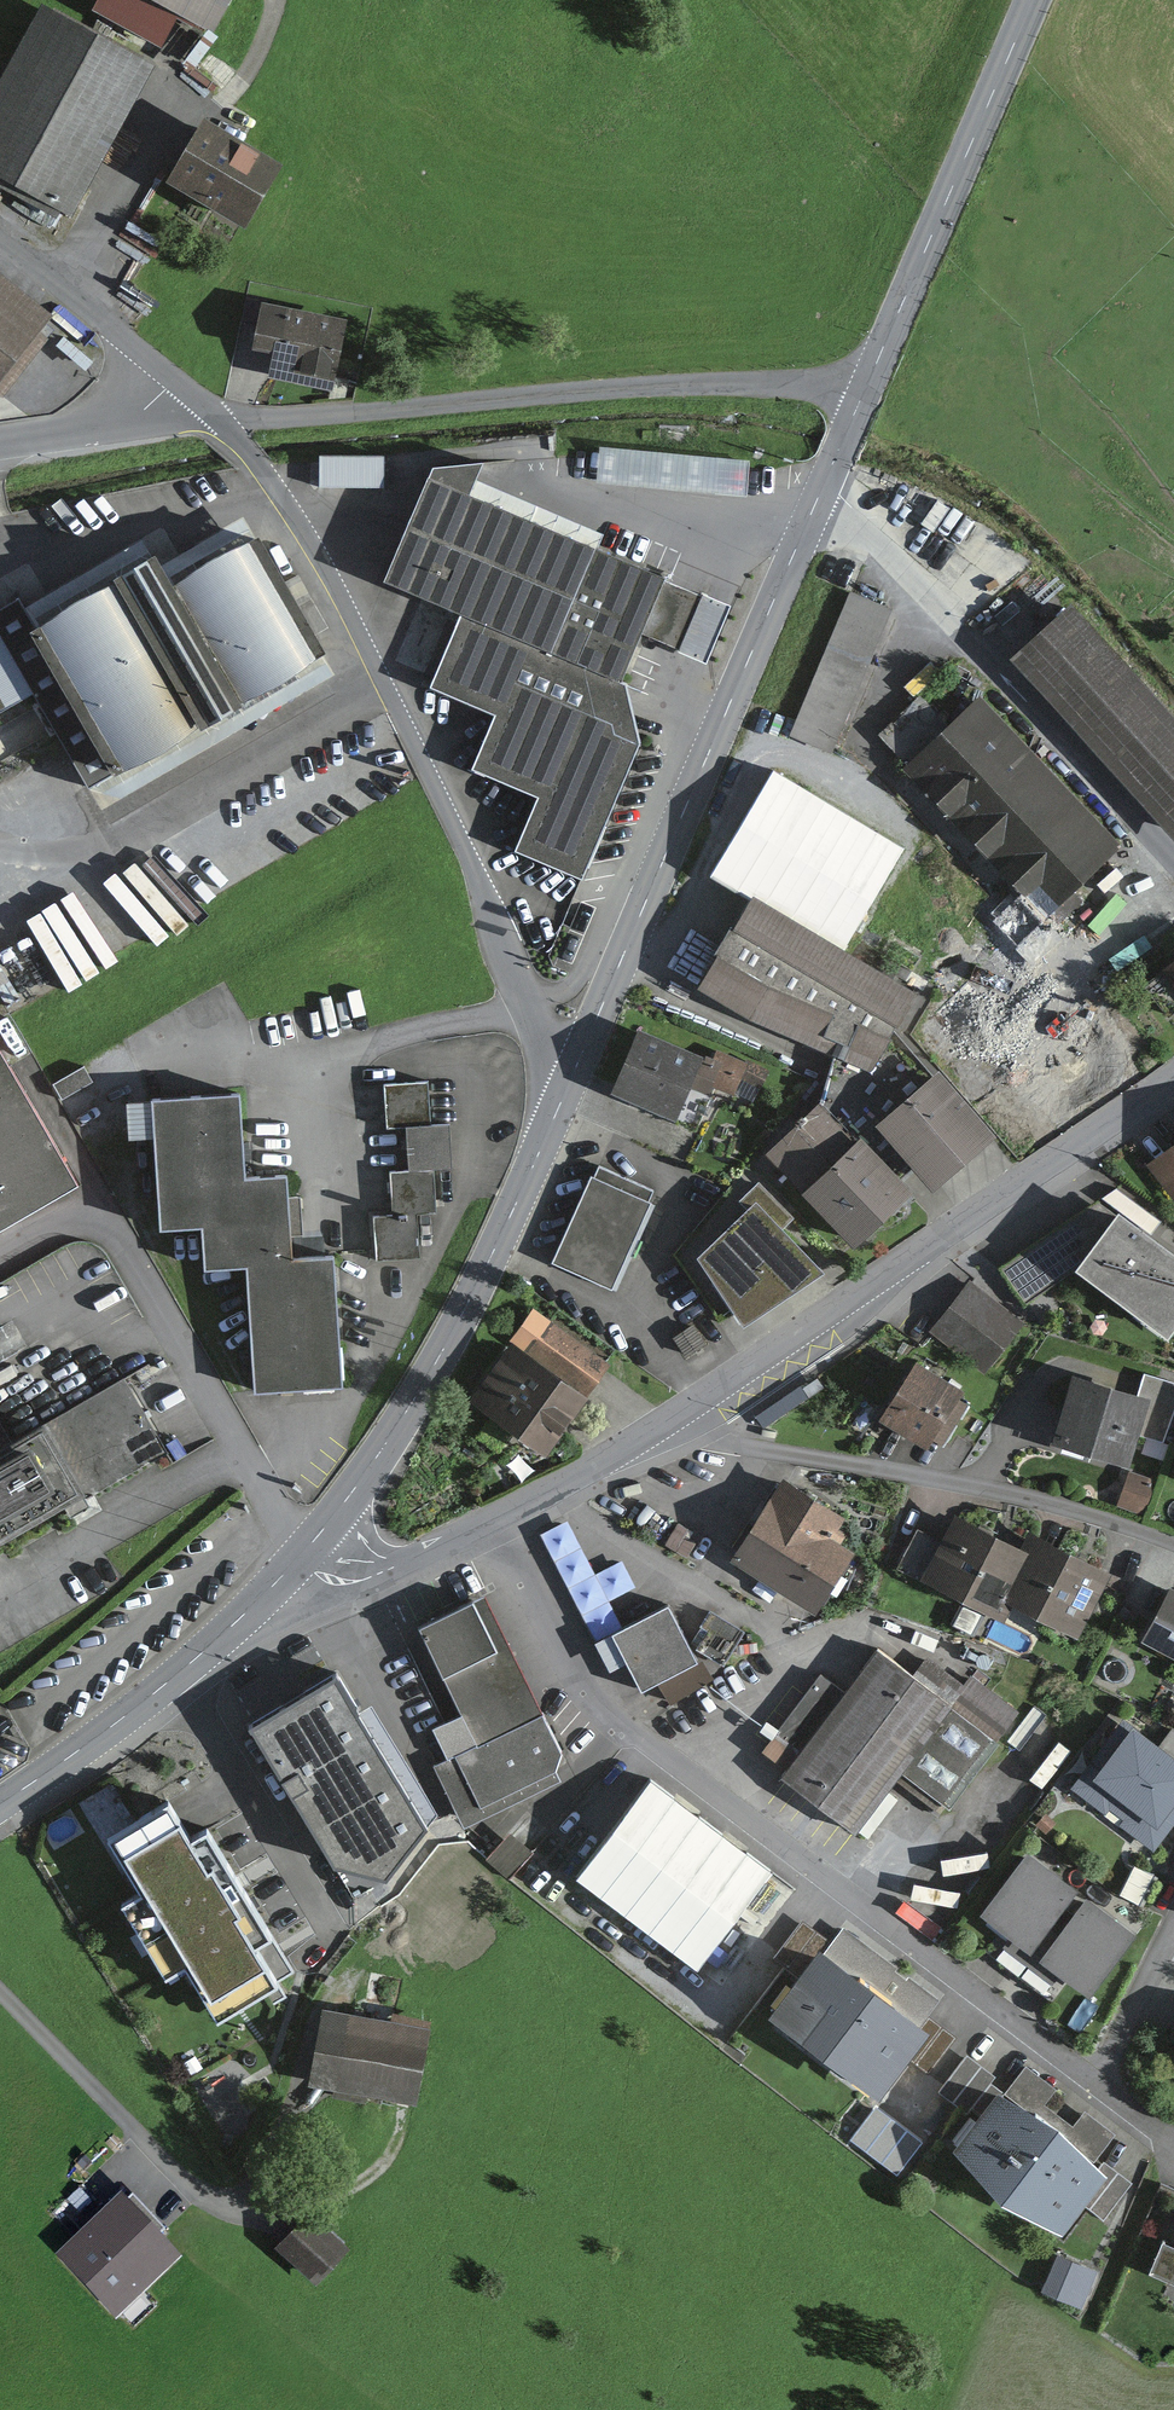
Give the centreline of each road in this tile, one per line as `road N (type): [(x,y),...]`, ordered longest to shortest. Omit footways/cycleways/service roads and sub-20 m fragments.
road 1 (residential): [(500,1514),(568,1666),(625,1728),(1173,2144)]
road 2 (residential): [(222,420),(320,556),(465,849),(543,1029),(577,1064)]
road 3 (residential): [(871,375),(610,379),(222,420)]
road 4 (secondary): [(816,507),(577,1064)]
road 5 (unclassified): [(683,1410),(1173,1076)]
road 6 (secondary): [(577,1064),(440,1356),(300,1559)]
road 7 (residential): [(683,1410),(718,1437),(754,1448),(980,1486),(1173,1542)]
road 8 (residential): [(1173,859),(995,658),(874,539),(816,507)]
road 9 (secondary): [(1032,0),(871,375)]
road 10 (secondary): [(300,1559),(172,1679),(0,1805)]
road 11 (residential): [(177,380),(0,226)]
road 12 (unclassified): [(300,1559),(328,1579),(367,1579),(500,1514)]
road 13 (unclassified): [(500,1514),(683,1410)]
road 14 (residential): [(177,380),(125,420),(0,440)]
road 15 (secondary): [(871,375),(816,507)]

